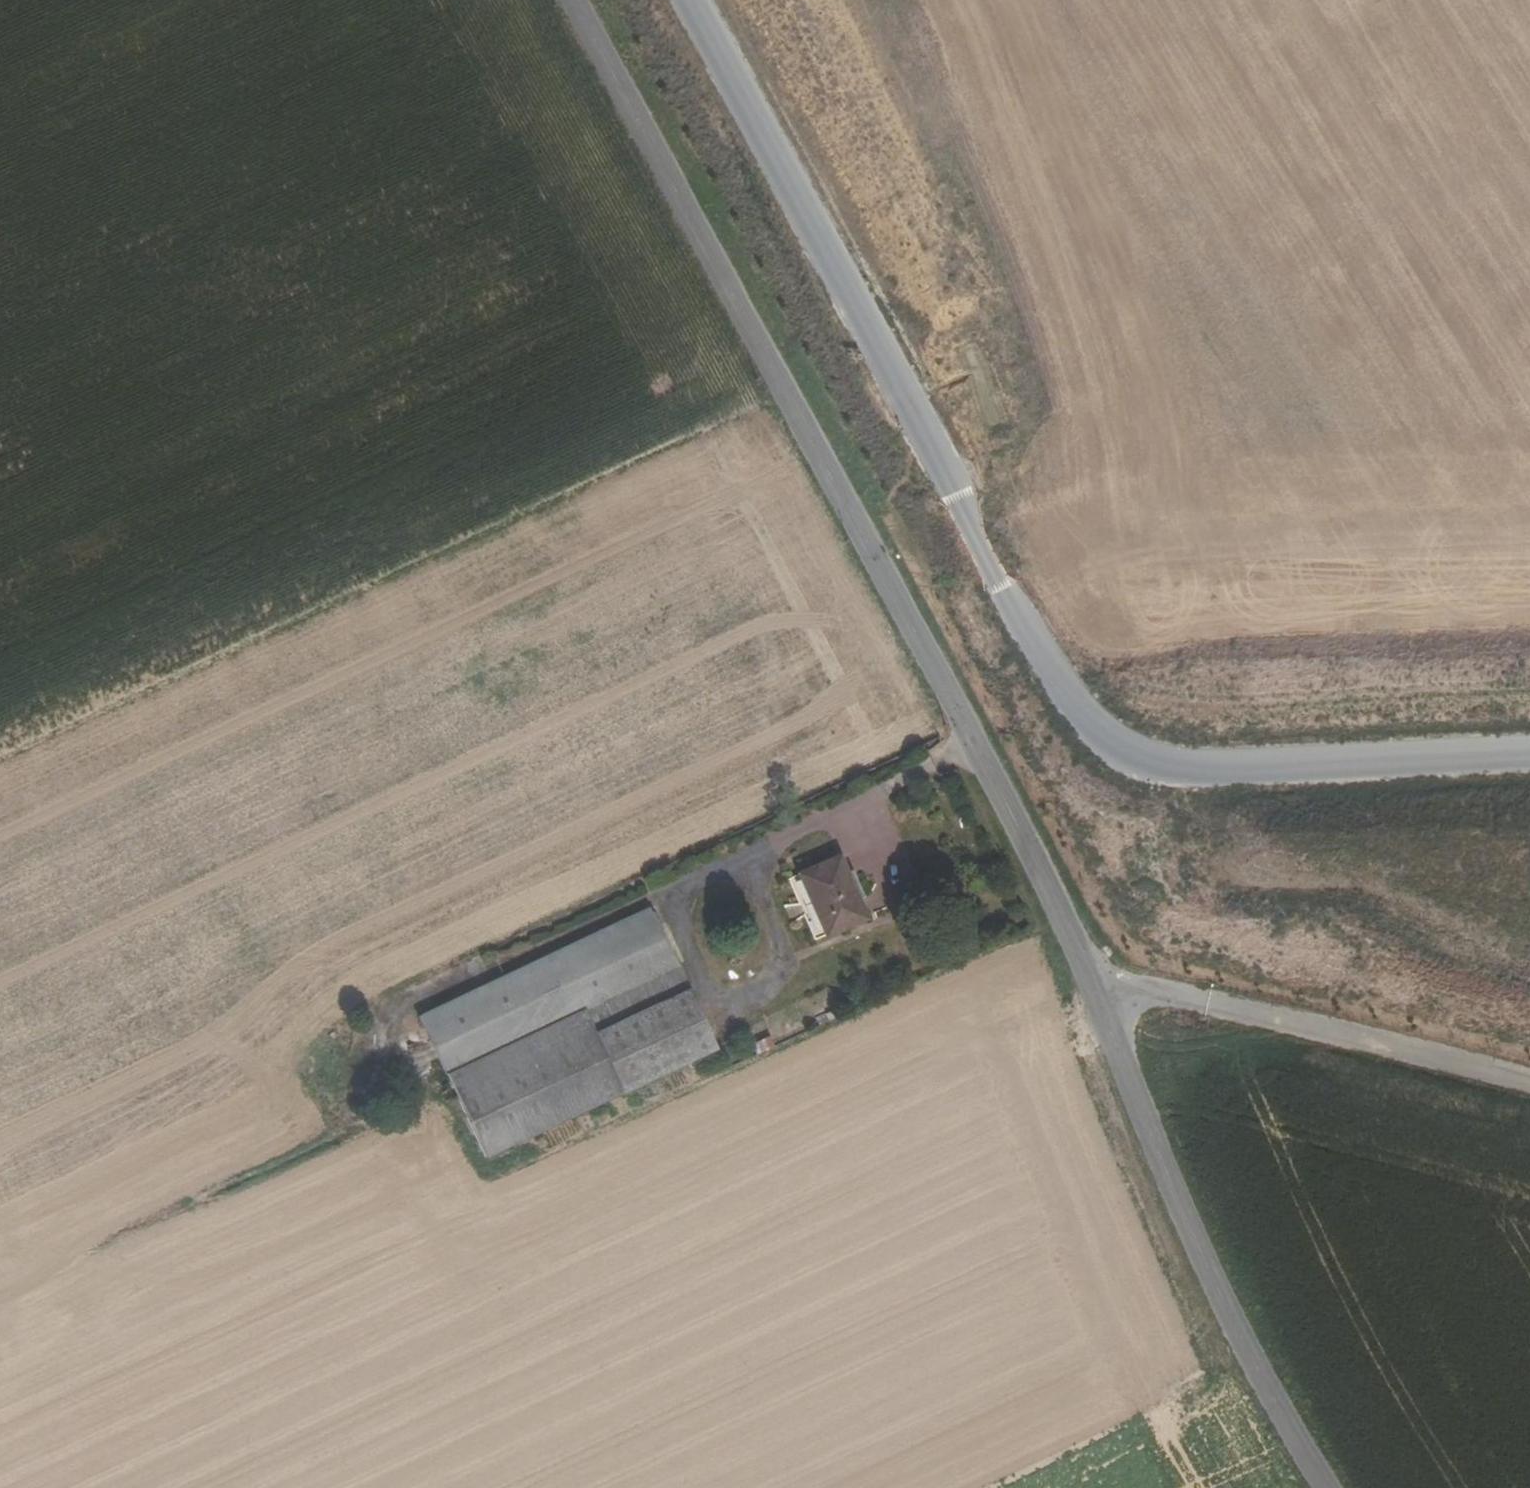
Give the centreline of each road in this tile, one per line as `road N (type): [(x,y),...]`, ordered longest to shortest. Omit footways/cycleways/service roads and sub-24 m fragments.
road 1 (unclassified): [(1093,985),(1024,834),(573,0)]
road 2 (unclassified): [(1330,1487),(1268,1391),(1173,1196),(1093,985)]
road 3 (unclassified): [(1093,985),(1210,1001),(1529,1081)]

